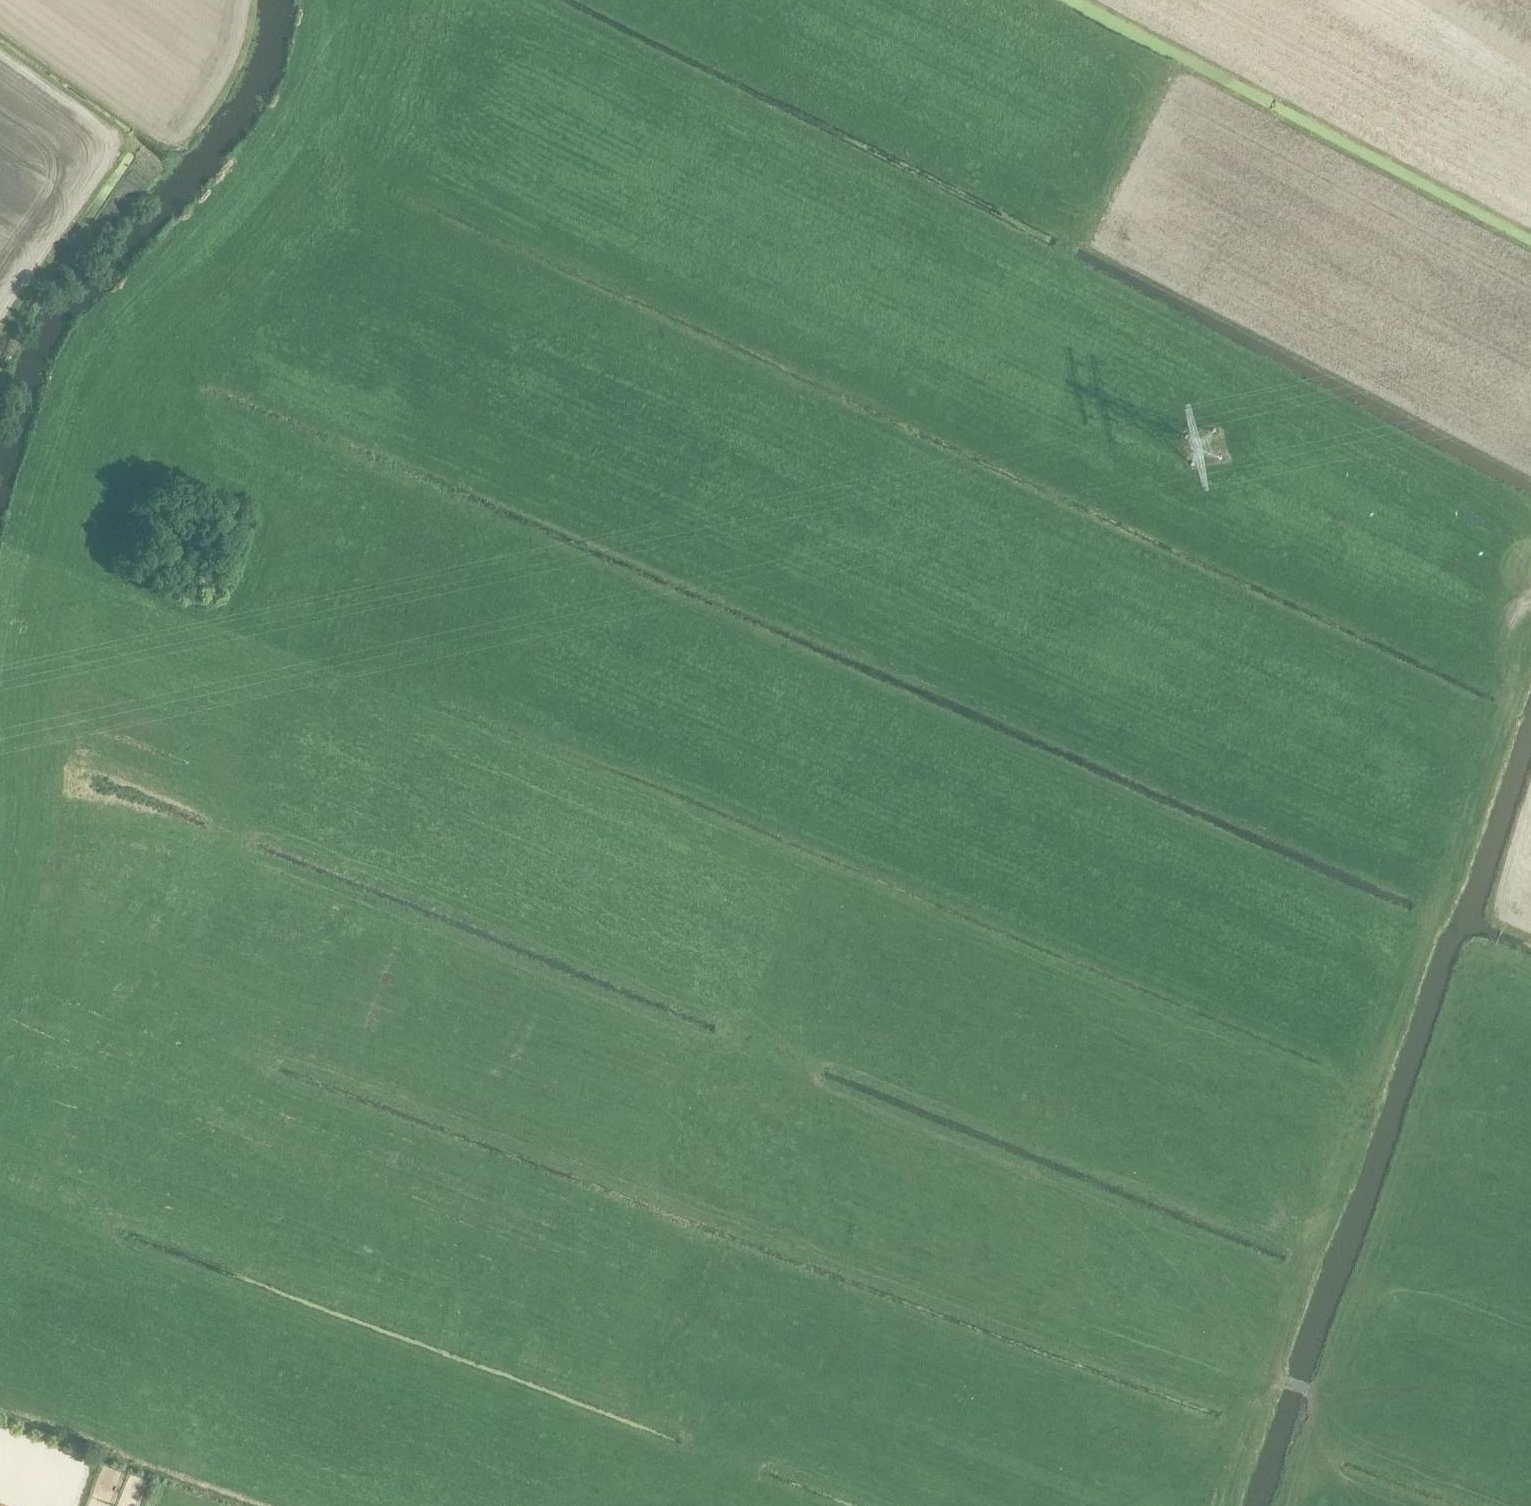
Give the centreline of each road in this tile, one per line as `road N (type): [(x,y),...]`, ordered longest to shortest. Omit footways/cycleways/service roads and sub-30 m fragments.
road 1 (track): [(1283,1378),(1266,1368),(1510,703),(1521,606),(1530,600)]
road 2 (track): [(1529,1505),(1397,1450),(1348,1406),(1315,1390)]

